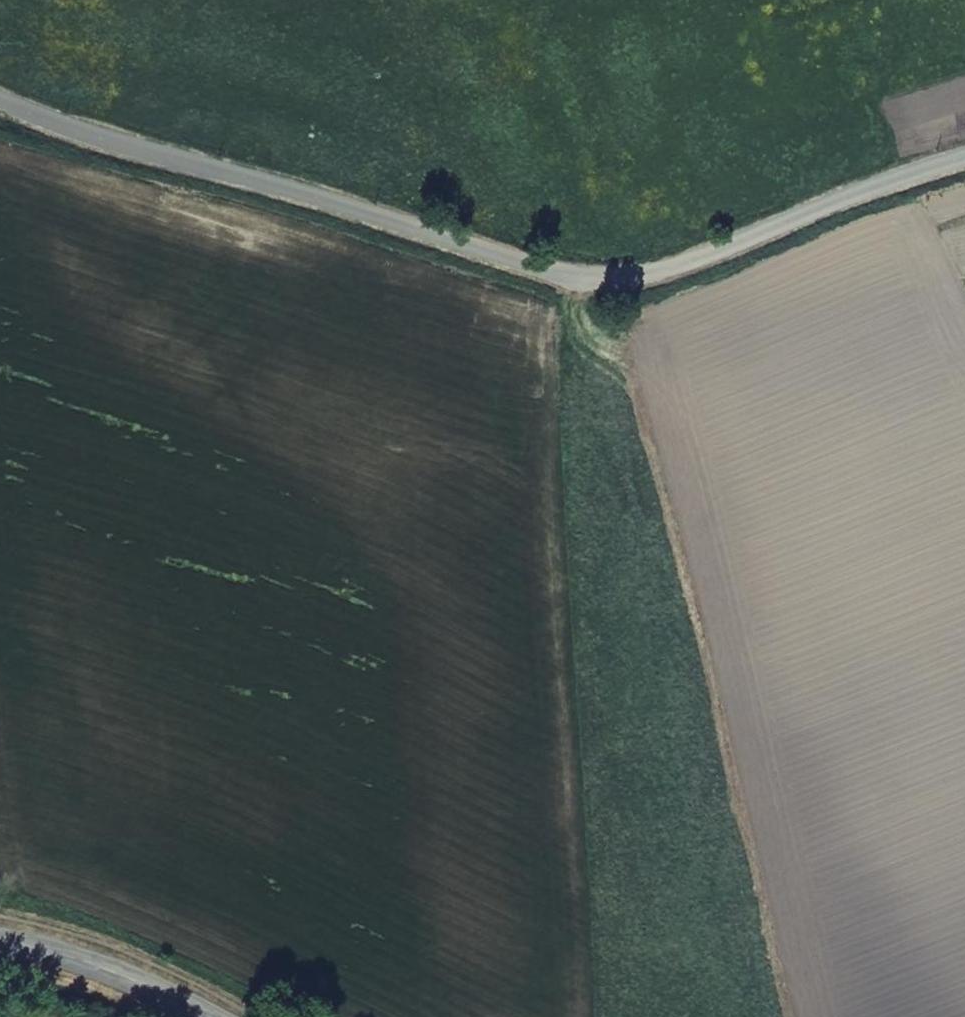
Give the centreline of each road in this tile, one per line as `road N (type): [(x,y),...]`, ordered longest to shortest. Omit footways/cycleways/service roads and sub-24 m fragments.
road 1 (unclassified): [(964,158),(676,267),(604,279),(558,274),(0,101)]
road 2 (unclassified): [(209,1016),(92,964),(0,940)]

